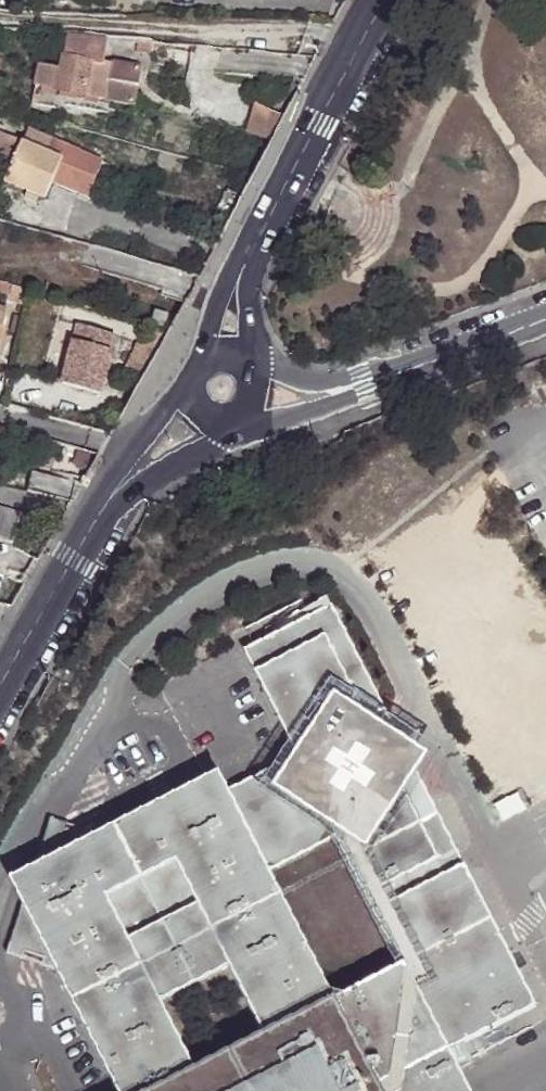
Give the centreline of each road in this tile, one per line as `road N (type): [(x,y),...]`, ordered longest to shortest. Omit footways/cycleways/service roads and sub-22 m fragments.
road 1 (residential): [(369,0),(245,229),(203,357)]
road 2 (residential): [(248,357),(253,297),(402,0)]
road 3 (residential): [(99,509),(0,694)]
road 4 (residential): [(360,383),(545,315)]
road 5 (residential): [(187,382),(132,449),(99,509)]
road 6 (residential): [(99,509),(225,424)]
road 7 (residential): [(240,421),(295,415),(360,383)]

